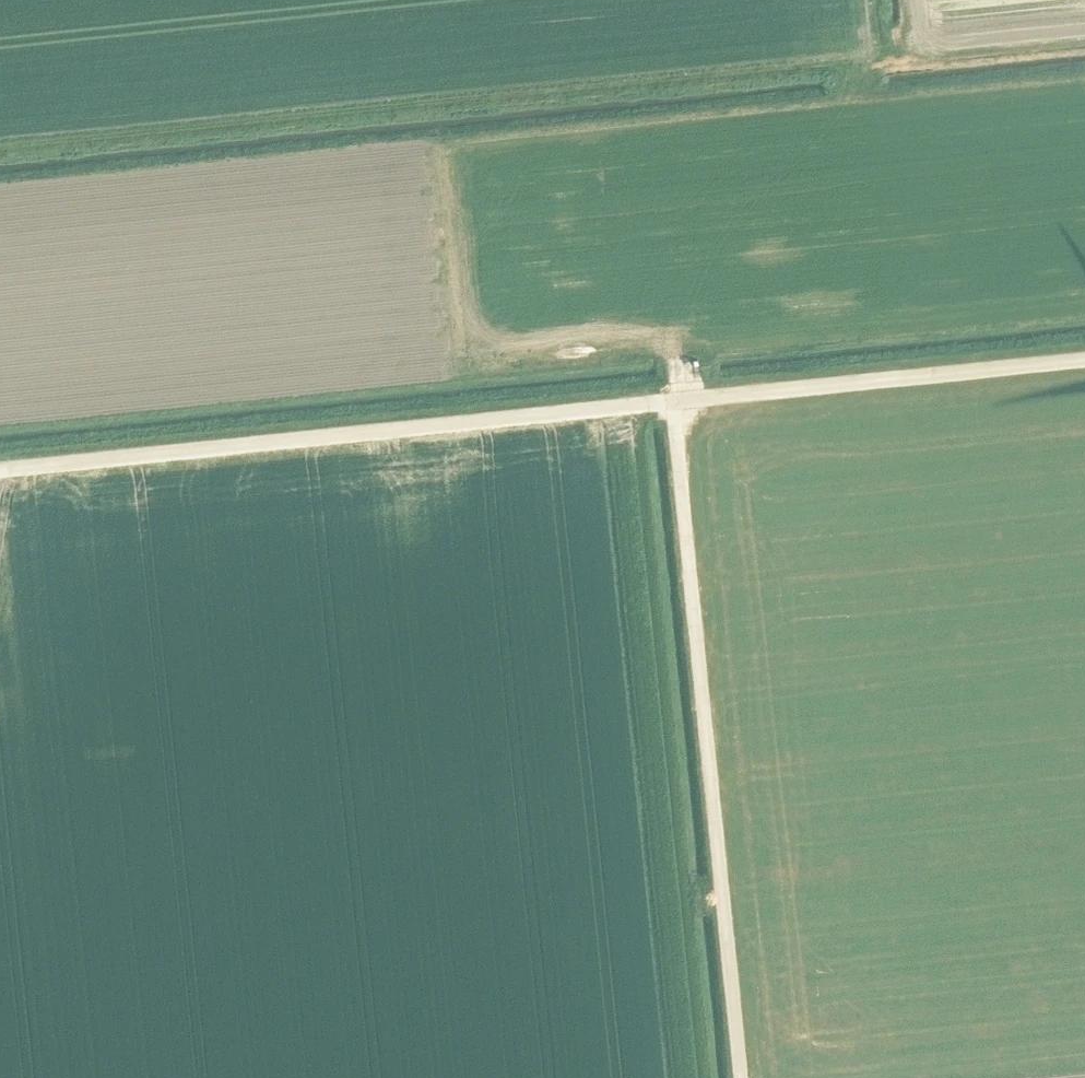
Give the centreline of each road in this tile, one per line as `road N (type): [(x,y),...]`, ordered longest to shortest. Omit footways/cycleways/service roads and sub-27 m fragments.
road 1 (track): [(740,1077),(671,401)]

